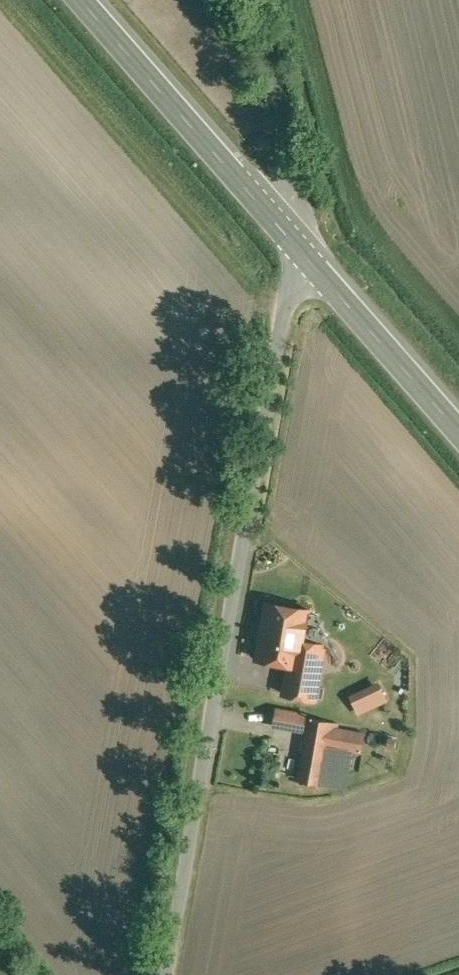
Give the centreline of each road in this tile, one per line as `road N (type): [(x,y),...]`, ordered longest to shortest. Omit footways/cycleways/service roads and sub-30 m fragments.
road 1 (unclassified): [(295,244),(163,974)]
road 2 (secondary): [(295,244),(80,0)]
road 3 (unclassified): [(253,0),(288,138),(295,244)]
road 4 (secondary): [(458,431),(295,244)]

